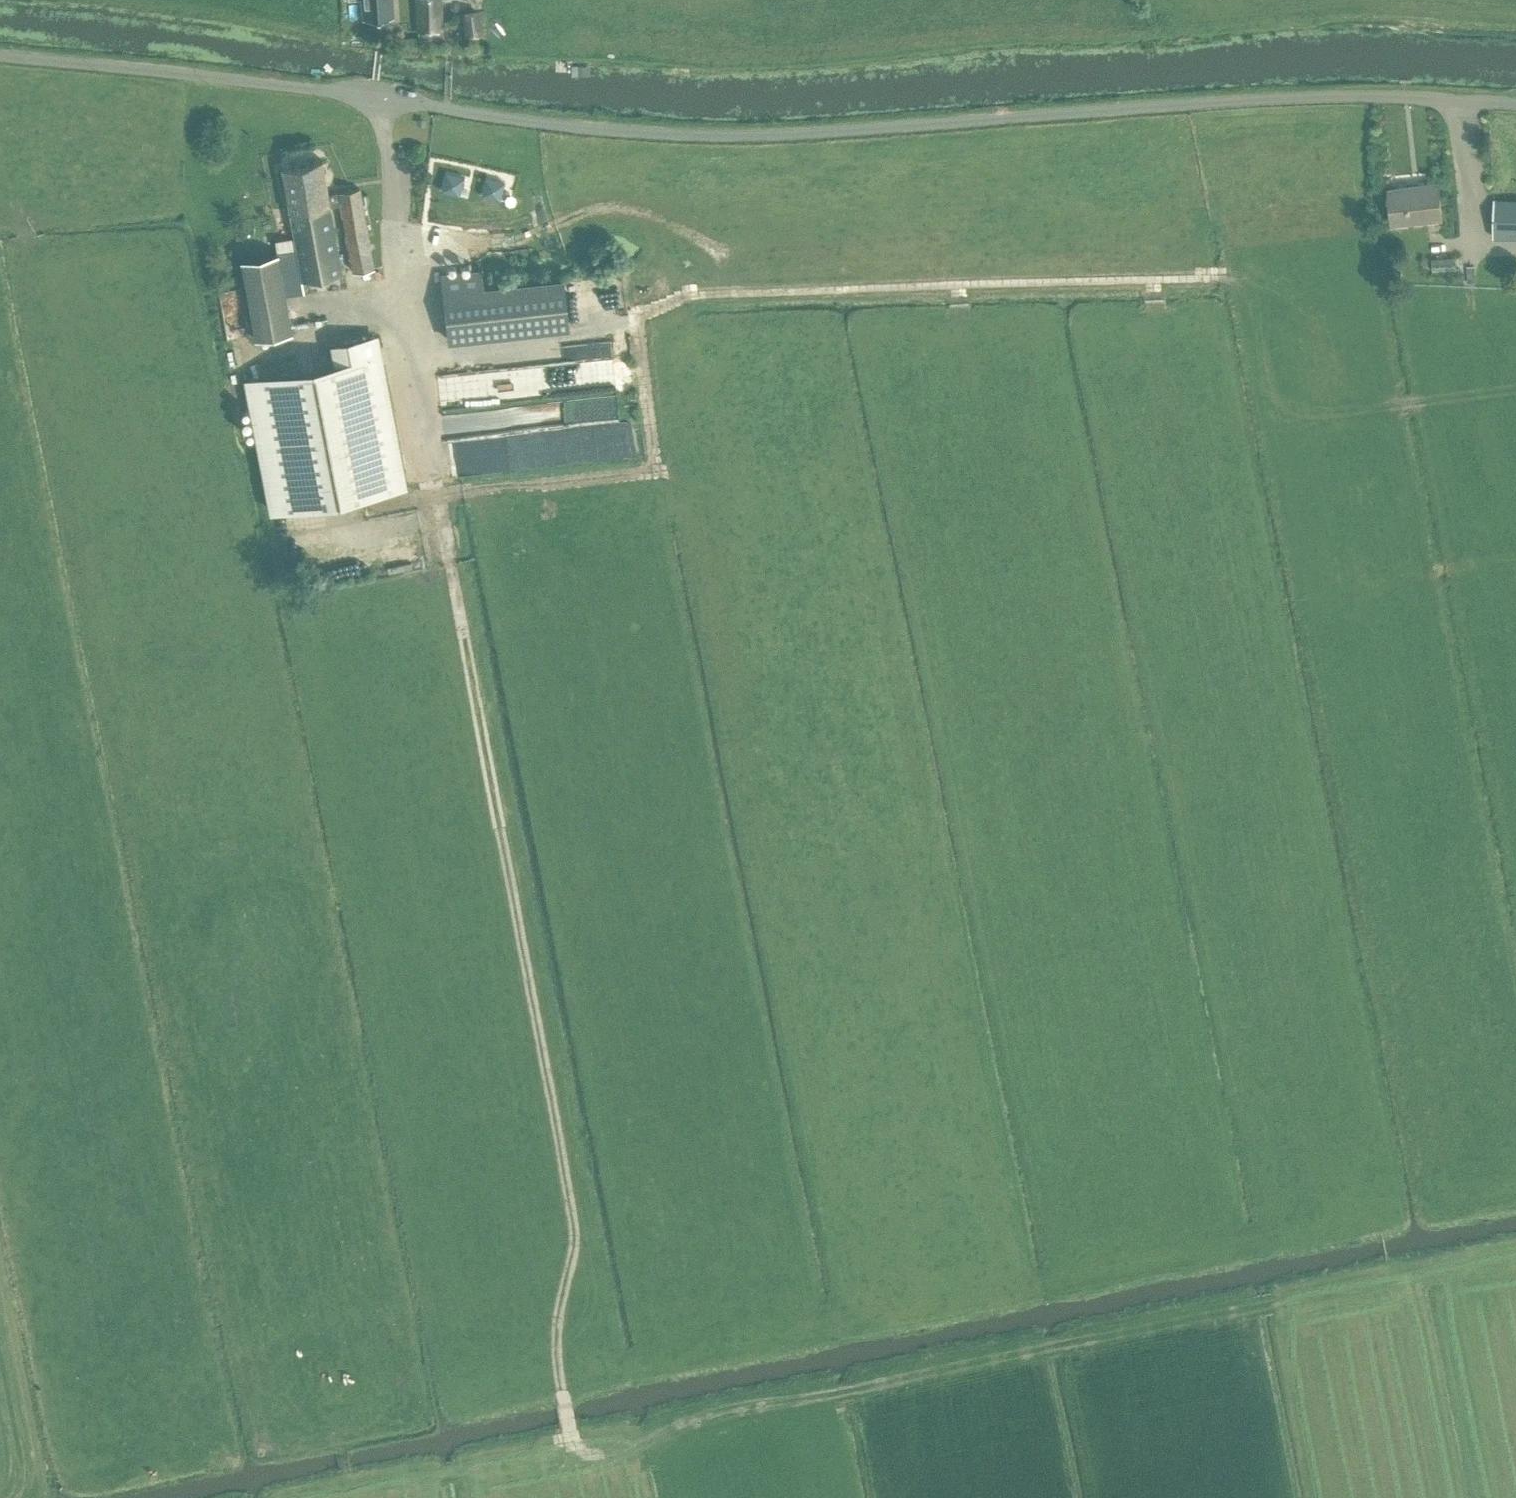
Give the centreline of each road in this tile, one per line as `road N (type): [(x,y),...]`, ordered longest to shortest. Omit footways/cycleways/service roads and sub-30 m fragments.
road 1 (unclassified): [(0,57),(374,98),(532,124),(717,136),(1315,98),(1515,103)]

